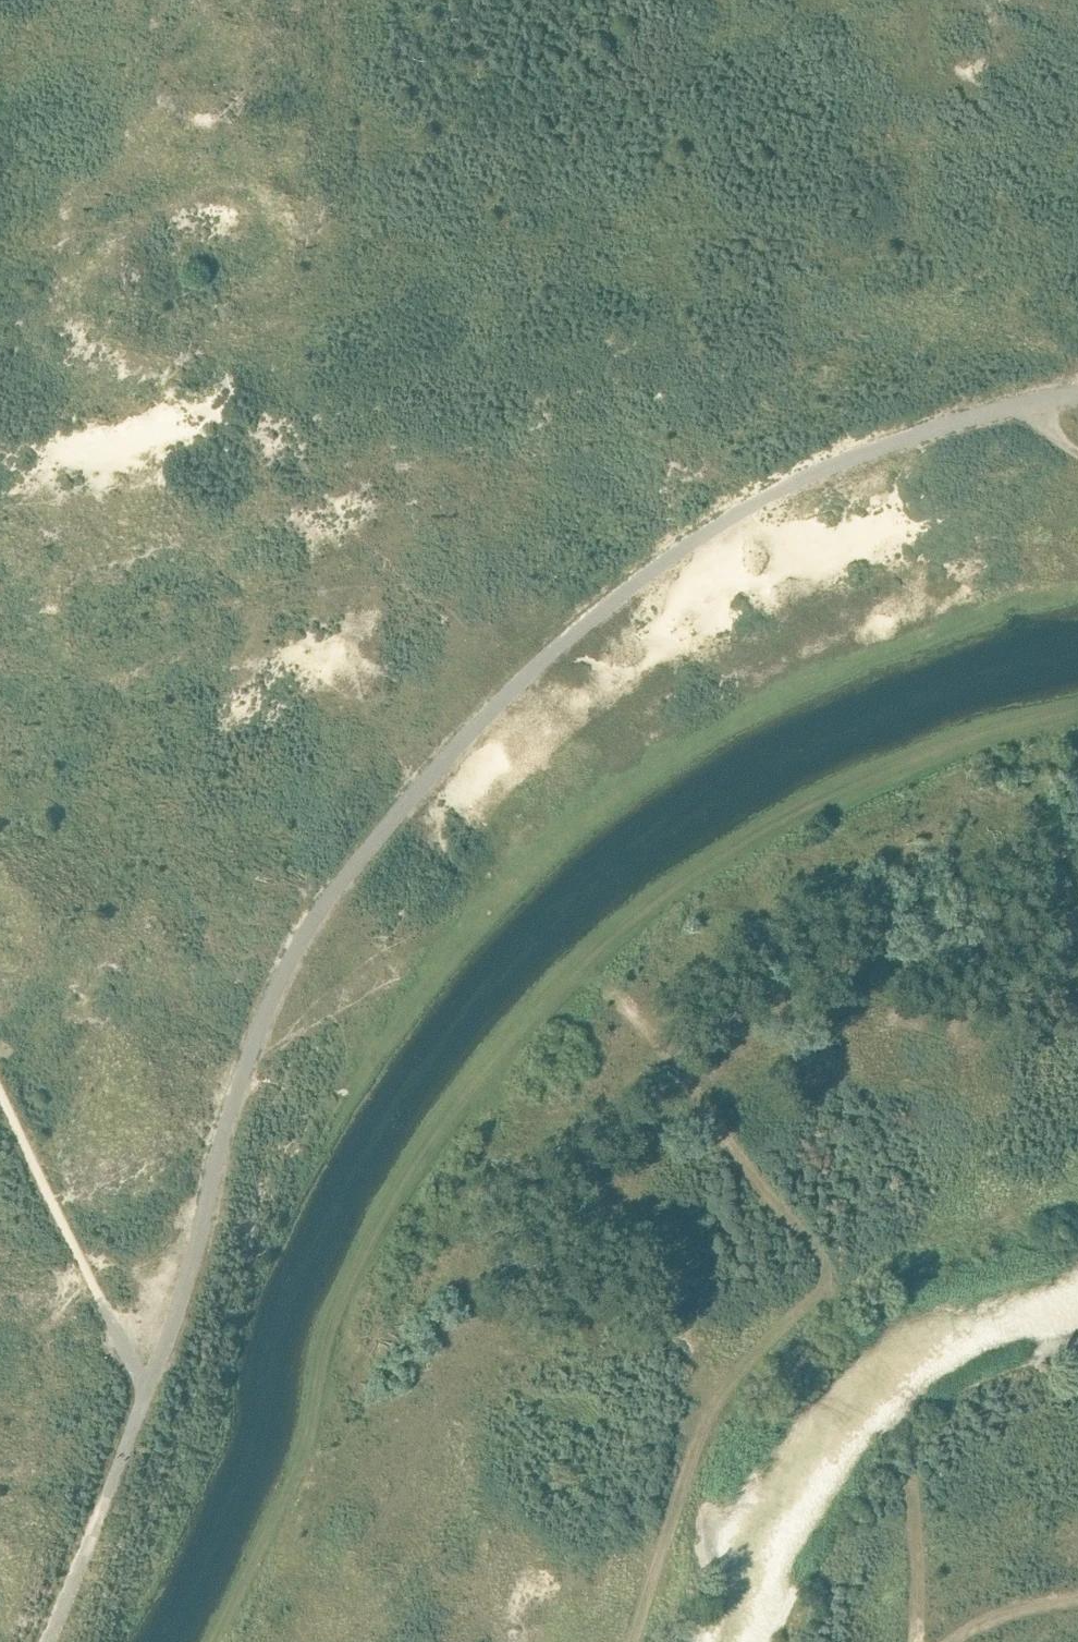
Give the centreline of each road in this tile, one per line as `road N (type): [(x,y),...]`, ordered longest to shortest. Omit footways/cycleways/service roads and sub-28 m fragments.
road 1 (track): [(49,1641),(106,1504),(144,1383),(181,1307),(241,1073),(285,971),(347,875),(516,682),(778,488),(883,444),(1077,397)]

